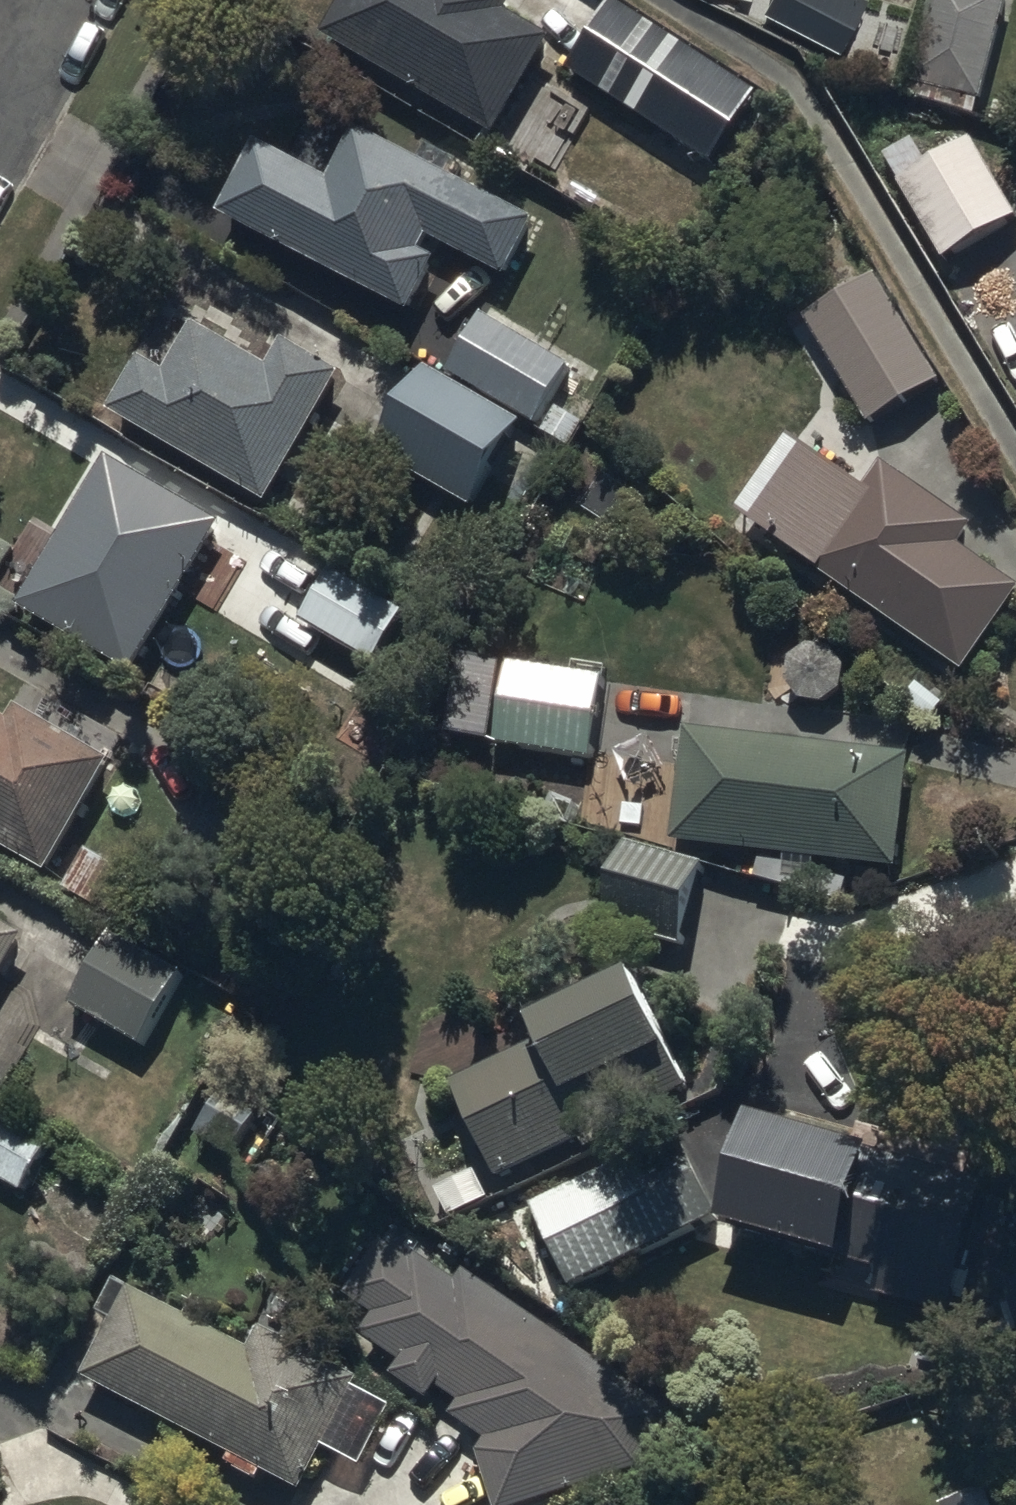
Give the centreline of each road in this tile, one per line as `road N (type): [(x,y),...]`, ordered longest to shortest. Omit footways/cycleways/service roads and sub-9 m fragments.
road 1 (residential): [(0,111),(65,0)]

